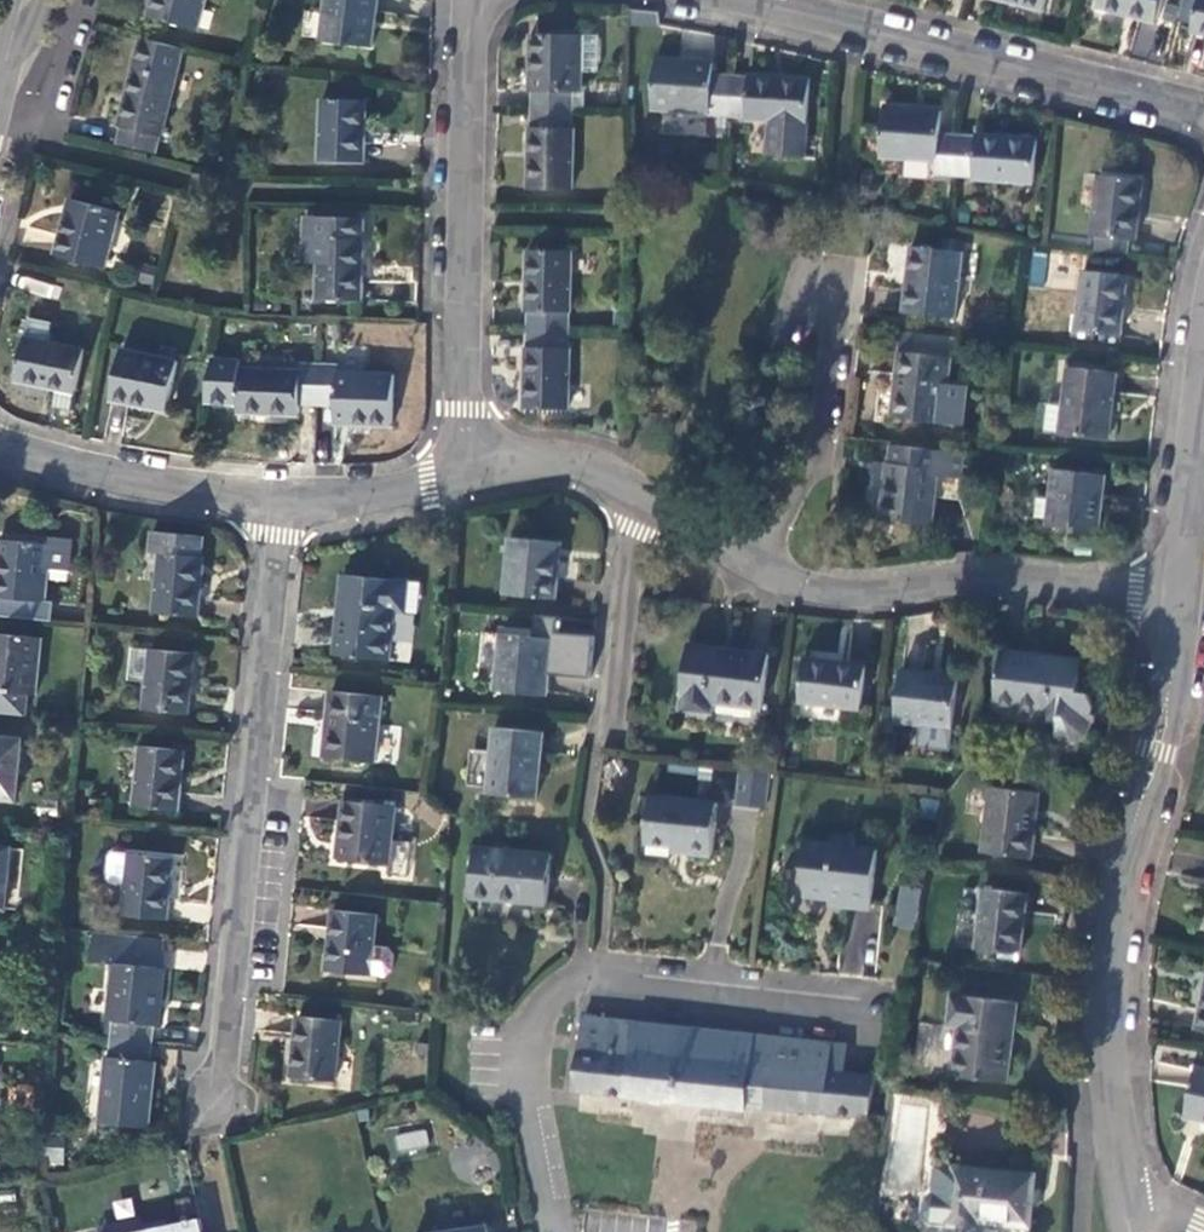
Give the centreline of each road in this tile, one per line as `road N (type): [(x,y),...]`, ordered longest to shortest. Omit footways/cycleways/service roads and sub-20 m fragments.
road 1 (residential): [(214,1131),(278,498)]
road 2 (residential): [(1128,1211),(1108,1094),(1114,966),(1182,601)]
road 3 (residential): [(739,0),(1203,110)]
road 4 (residential): [(475,0),(462,475)]
road 5 (residential): [(749,562),(838,594),(971,580),(1182,601)]
road 6 (residential): [(749,562),(814,449),(839,264)]
road 7 (residential): [(0,445),(108,476),(278,498)]
road 8 (residential): [(635,492),(601,726)]
road 9 (residential): [(1182,601),(1203,405)]
road 10 (residential): [(278,498),(349,496),(462,475)]
road 11 (residential): [(462,475),(550,465),(635,492)]
road 12 (residential): [(635,492),(749,562)]

